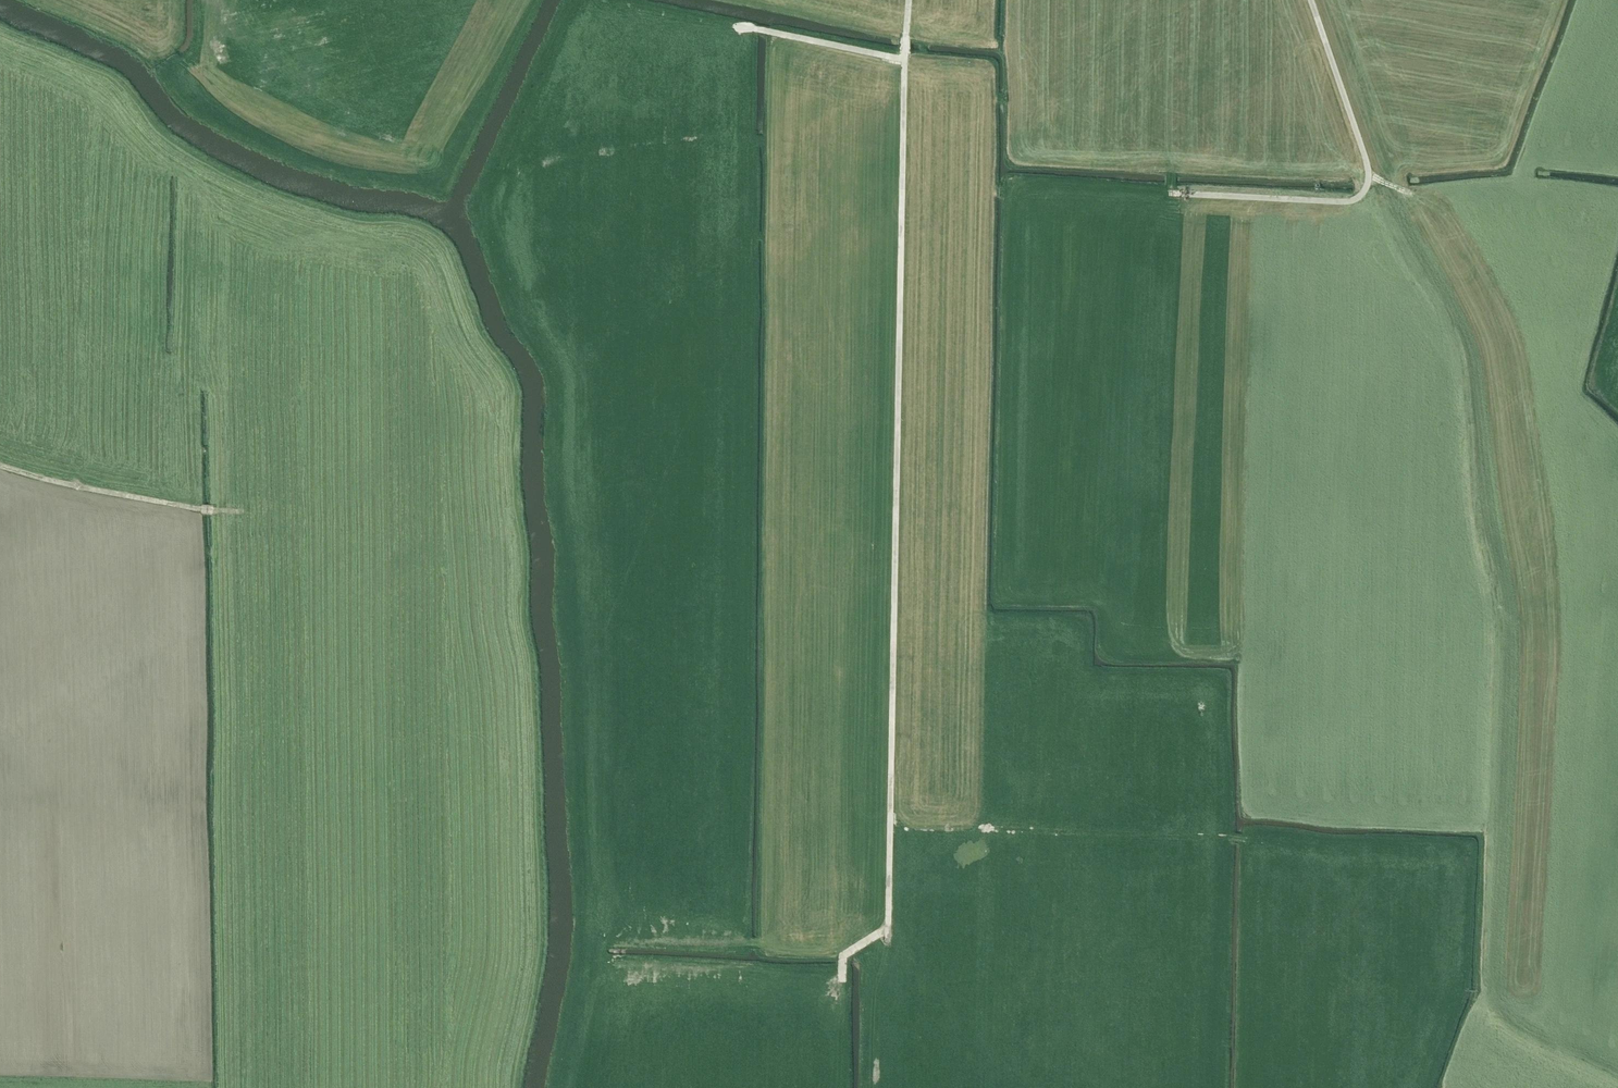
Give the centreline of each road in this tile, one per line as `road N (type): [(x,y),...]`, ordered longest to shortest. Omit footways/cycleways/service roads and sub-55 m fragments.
road 1 (track): [(908,0),(888,946)]
road 2 (track): [(1311,0),(1367,164),(1362,194),(1346,201),(1173,194)]
road 3 (track): [(904,59),(754,29)]

